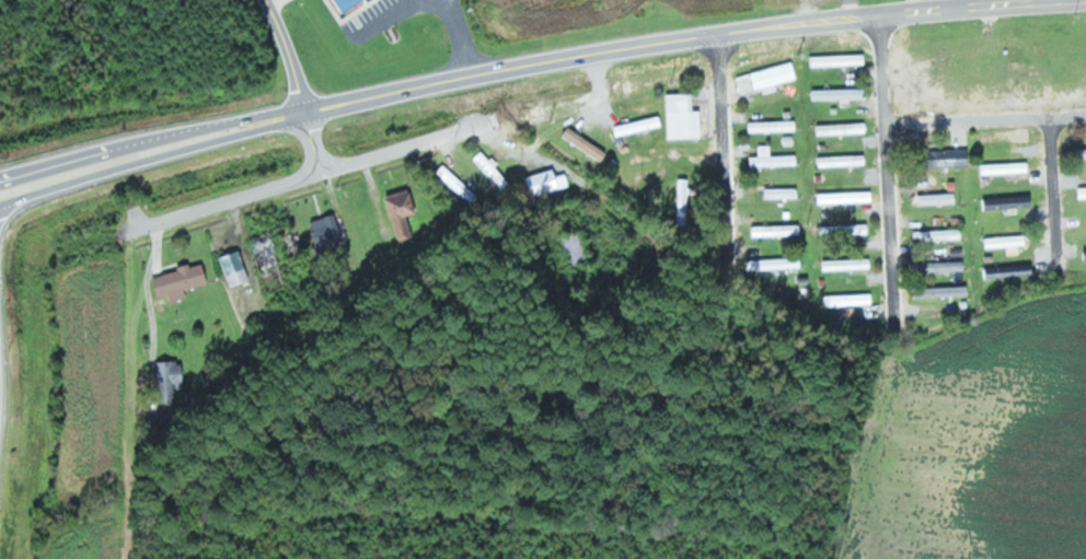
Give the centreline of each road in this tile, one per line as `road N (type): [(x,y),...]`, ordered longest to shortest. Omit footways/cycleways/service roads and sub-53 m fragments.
road 1 (tertiary): [(605,50),(881,13),(1085,1)]
road 2 (residential): [(130,231),(486,124)]
road 3 (tertiary): [(0,193),(309,113)]
road 4 (residential): [(881,13),(896,318)]
road 5 (tertiary): [(309,113),(605,50)]
road 6 (residential): [(886,125),(1085,114)]
road 7 (residential): [(725,223),(719,34)]
road 8 (residential): [(1054,116),(1061,248)]
road 9 (residential): [(309,113),(267,0)]

